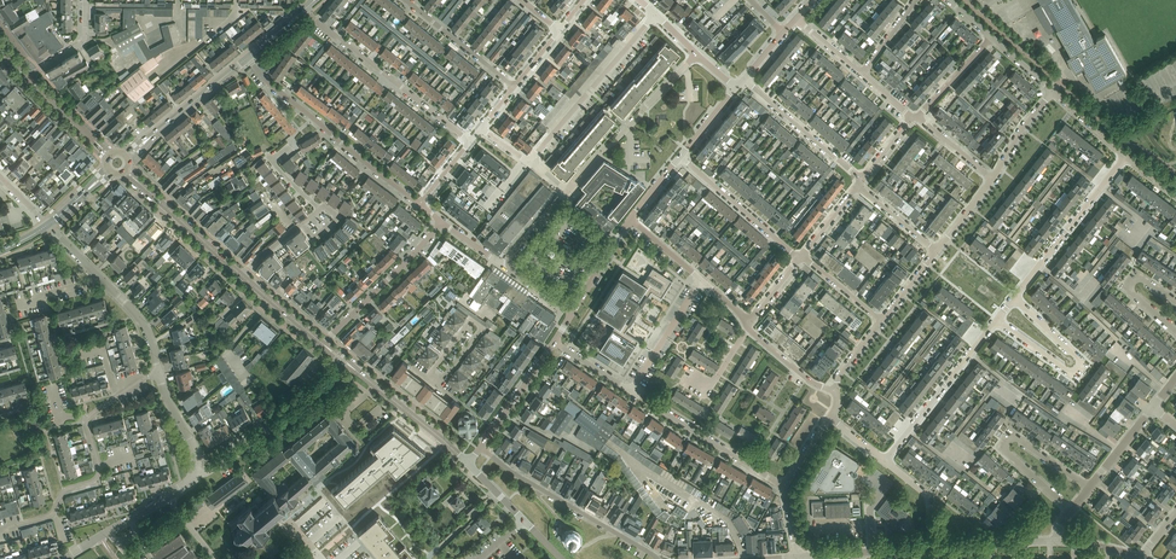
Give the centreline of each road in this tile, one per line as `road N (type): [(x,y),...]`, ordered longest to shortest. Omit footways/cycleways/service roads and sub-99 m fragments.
road 1 (residential): [(0,530),(47,517),(64,491),(92,481),(100,466),(89,417),(159,374)]
road 2 (residential): [(247,57),(420,204)]
road 3 (residential): [(470,141),(304,10)]
road 4 (residential): [(657,558),(480,447)]
road 5 (residential): [(1014,298),(1078,359),(1077,369),(1067,371),(996,320)]
road 6 (residential): [(1090,488),(1019,440),(1008,442),(1008,452),(1071,511)]
road 7 (residential): [(528,159),(655,15)]
road 8 (residential): [(159,374),(137,316),(47,225)]
road 9 (residential): [(566,192),(695,54)]
road 10 (residential): [(1014,298),(1126,155)]
road 11 (residential): [(783,487),(630,392)]
road 12 (residential): [(885,460),(996,320)]
road 13 (residential): [(441,221),(323,343)]
road 14 (residential): [(802,256),(680,156)]
road 15 (residential): [(63,558),(195,472)]
road 16 (residential): [(745,78),(862,179)]
road 17 (residential): [(431,384),(445,377),(479,328),(468,323),(433,369)]
road 18 (residential): [(195,472),(213,470),(315,395)]
road 19 (residential): [(406,0),(514,87)]
road 20 (unclassified): [(243,276),(142,185)]
road 21 (residential): [(630,392),(702,280)]
road 22 (residential): [(480,447),(555,342)]
road 23 (unclassified): [(932,547),(1057,541)]

